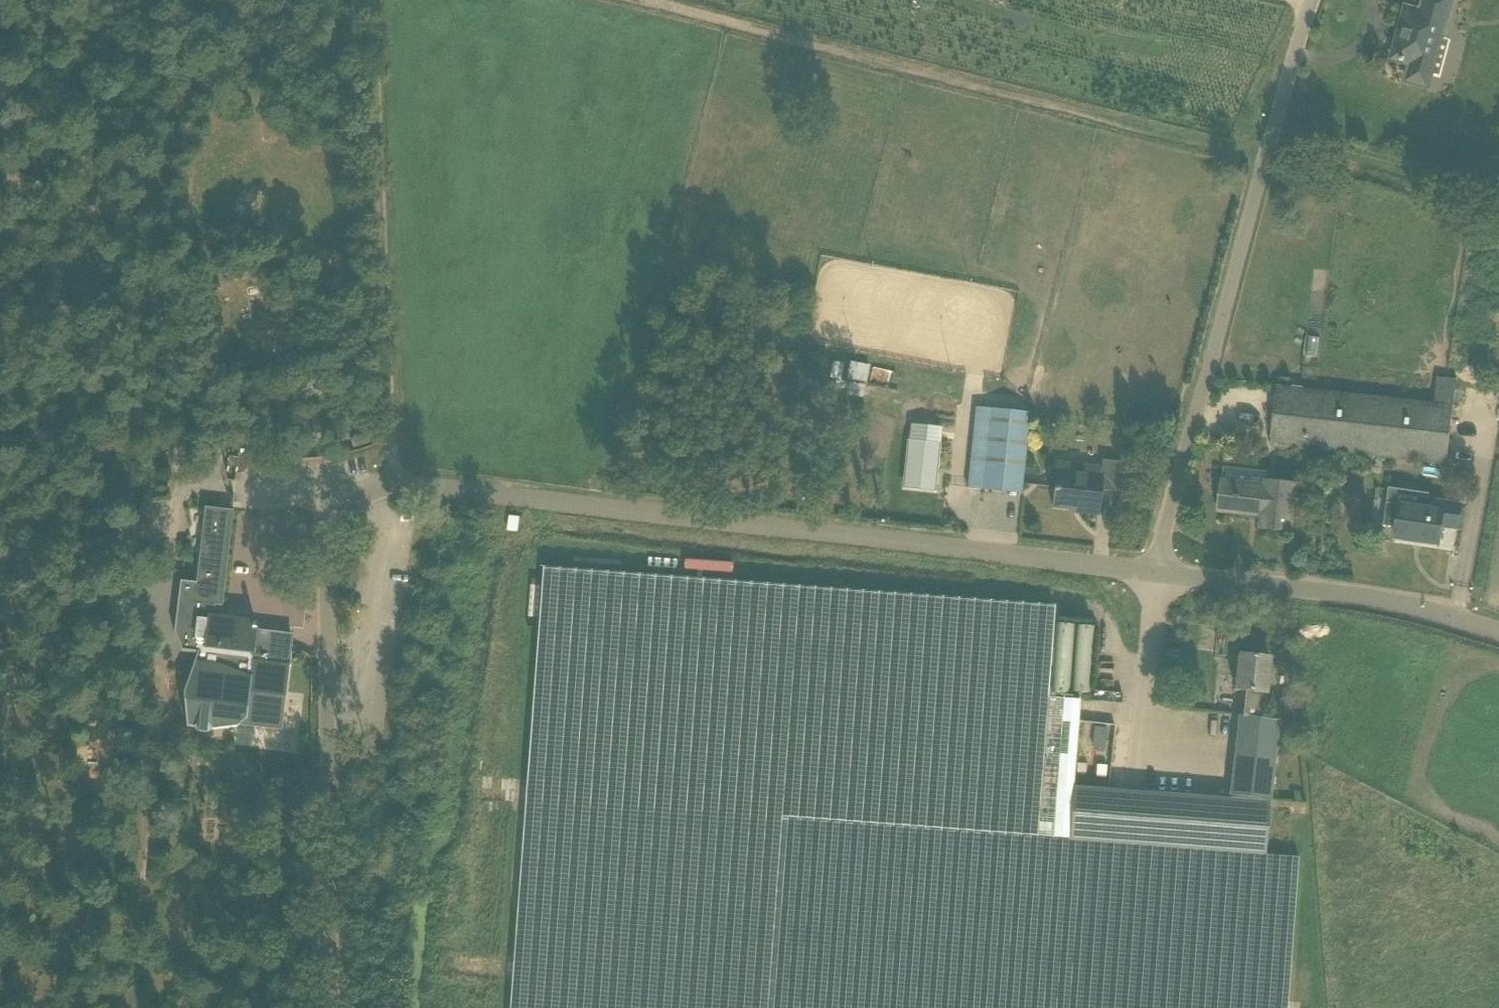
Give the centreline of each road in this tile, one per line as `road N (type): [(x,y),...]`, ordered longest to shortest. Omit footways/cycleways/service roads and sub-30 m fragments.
road 1 (unclassified): [(330,1007),(329,533),(359,495),(393,484),(1155,571)]
road 2 (track): [(1265,161),(628,0)]
road 3 (unclassified): [(1155,571),(1313,0)]
road 4 (track): [(372,0),(393,484)]
road 5 (unclassified): [(1498,631),(1342,592),(1155,571)]
road 6 (track): [(1272,135),(1498,202)]

